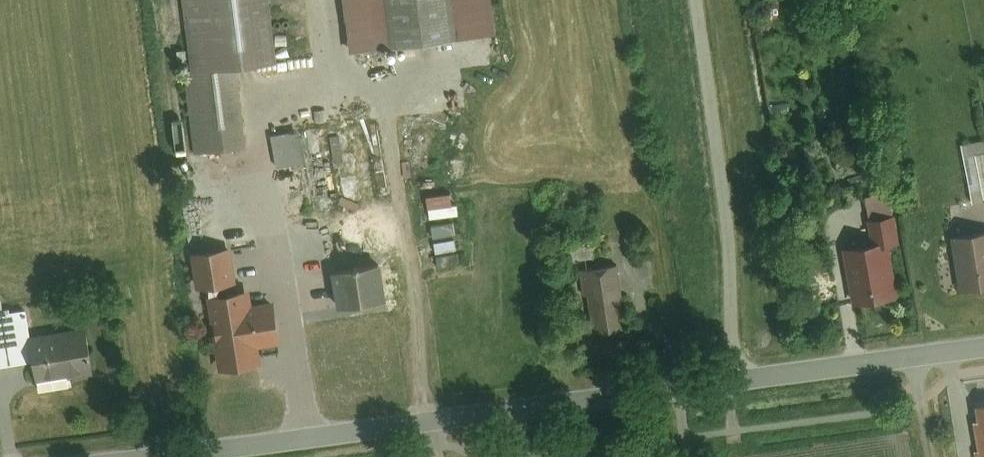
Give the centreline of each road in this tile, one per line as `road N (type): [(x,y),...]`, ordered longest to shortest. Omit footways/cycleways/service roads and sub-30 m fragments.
road 1 (secondary): [(139,456),(739,384),(983,344)]

